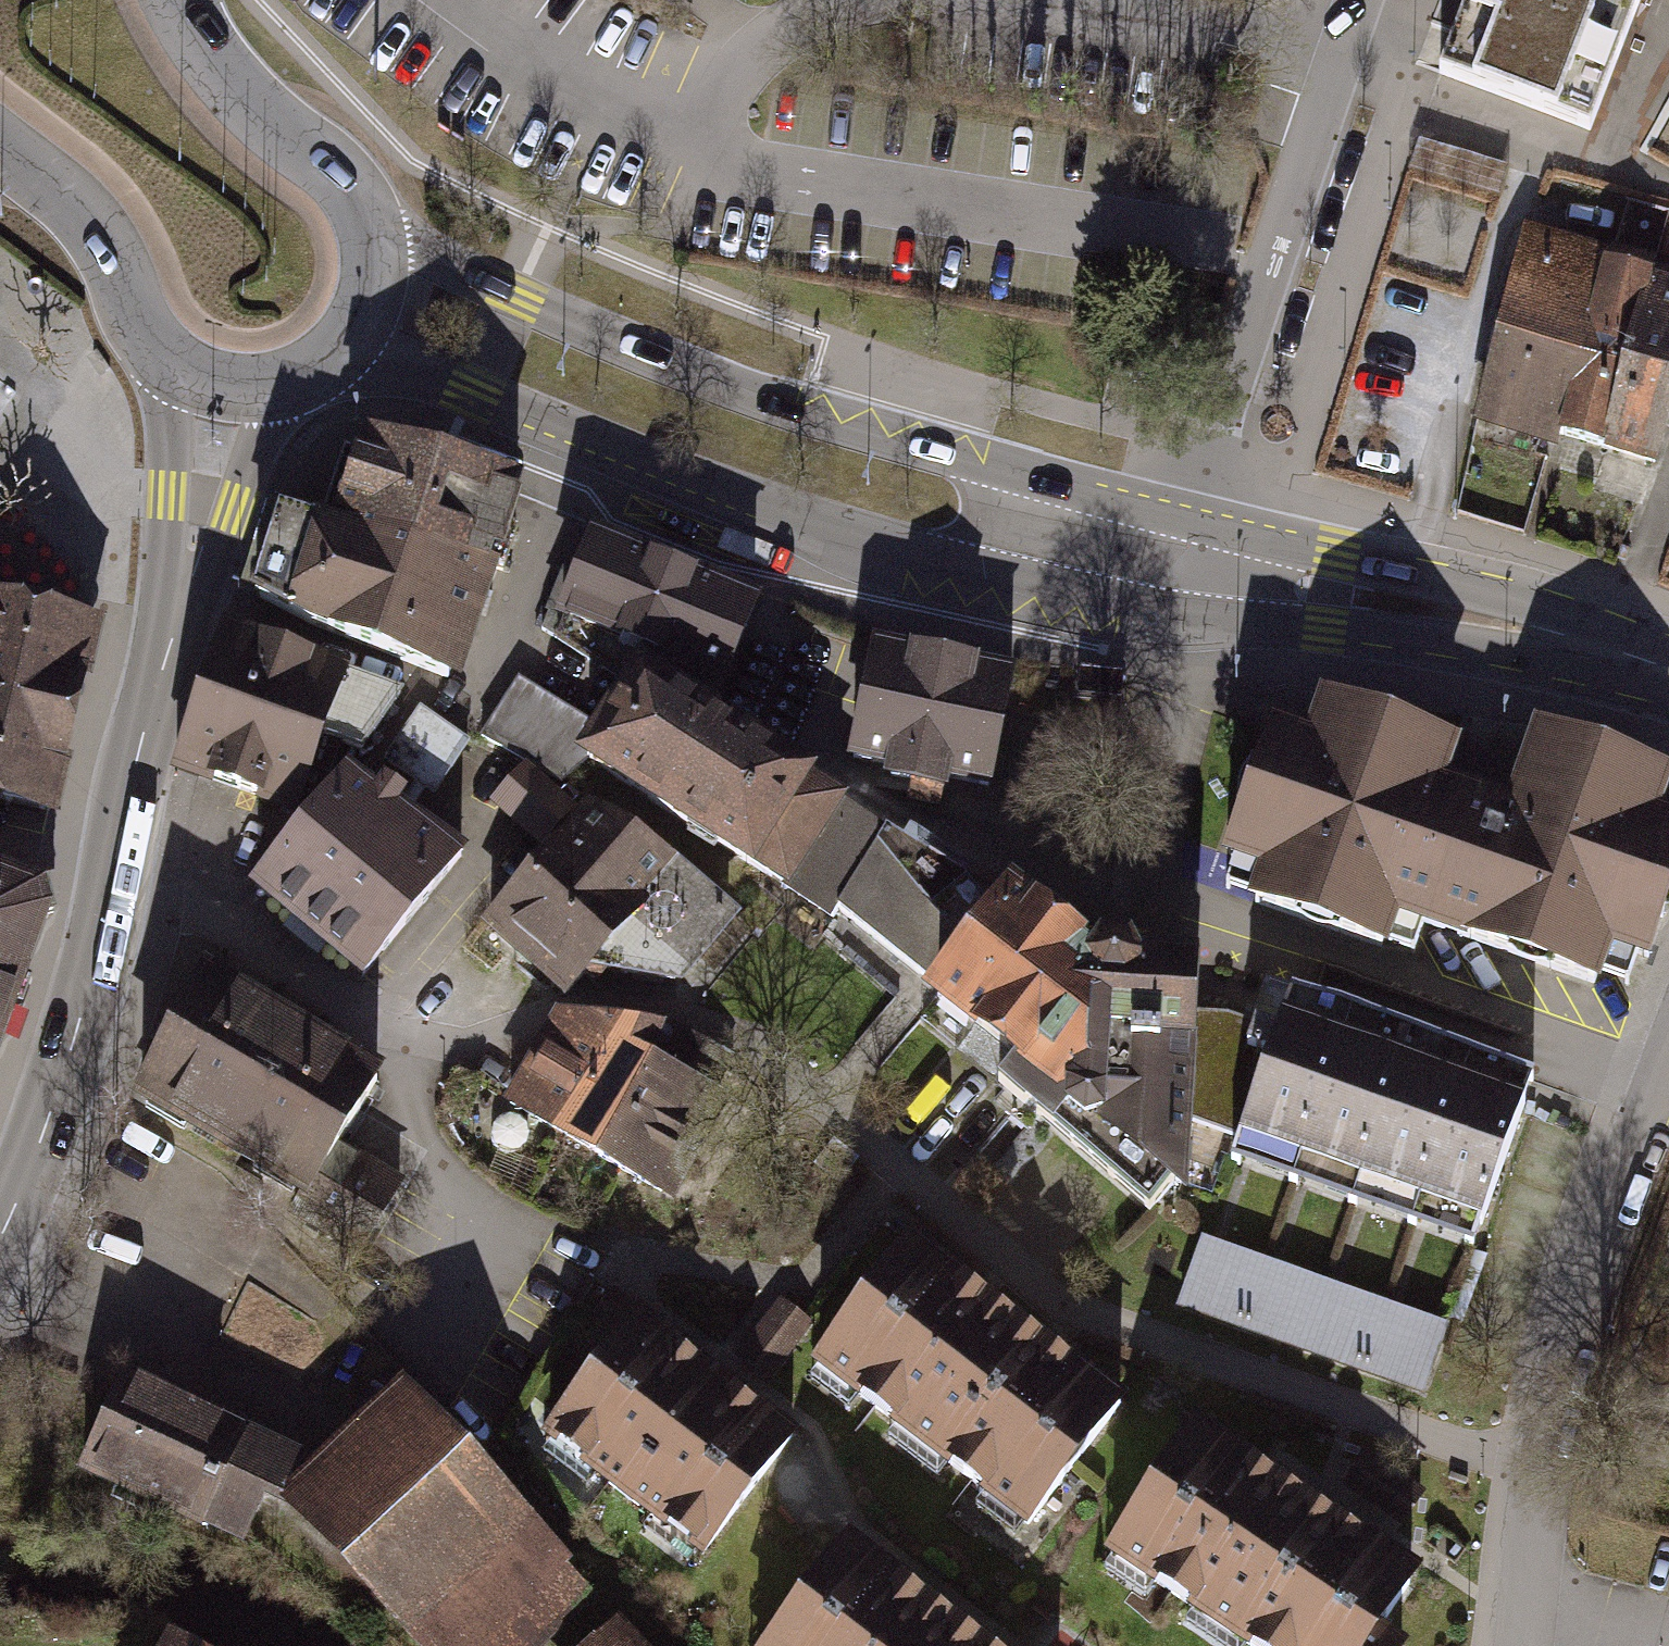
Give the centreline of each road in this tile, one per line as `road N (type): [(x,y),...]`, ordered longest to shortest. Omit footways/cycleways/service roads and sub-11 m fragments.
road 1 (secondary): [(1183,511),(897,442),(606,349),(373,249)]
road 2 (residential): [(1542,1472),(1060,1305),(896,1166)]
road 3 (residential): [(417,1361),(505,1210),(415,1132),(387,1039),(208,919),(110,883)]
road 4 (secondary): [(928,557),(1163,609),(1325,627),(1558,632)]
road 5 (secondary): [(337,354),(554,438),(928,557)]
road 6 (residential): [(1360,0),(1183,511)]
road 7 (residential): [(1668,1041),(1596,1241),(1542,1472)]
road 8 (secondary): [(1558,632),(1448,585),(1183,511)]
road 9 (secondary): [(0,1233),(74,1043),(110,883)]
road 10 (secondary): [(373,249),(364,205),(333,164),(240,90),(176,0)]
road 11 (secondary): [(110,883),(140,742),(186,601)]
road 12 (residential): [(928,557),(985,525),(1109,551),(1183,511)]
road 13 (secondary): [(0,140),(62,190),(100,236),(155,351)]
road 14 (secondary): [(155,351),(186,601)]
road 15 (secondary): [(186,601),(265,427),(295,383)]
road 16 (residential): [(1542,1472),(1520,1645)]
road 17 (secondary): [(155,351),(198,382),(243,389),(295,383)]

